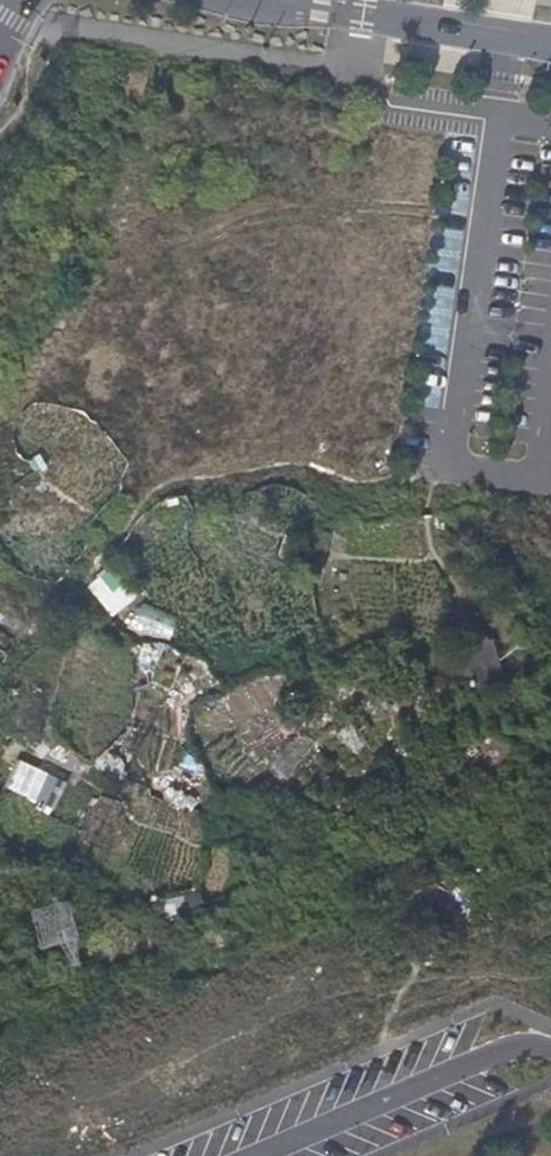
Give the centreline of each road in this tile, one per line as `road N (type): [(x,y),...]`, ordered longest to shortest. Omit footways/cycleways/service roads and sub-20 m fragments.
road 1 (residential): [(258,1155),(494,1054),(550,1053)]
road 2 (residential): [(276,1),(550,42)]

